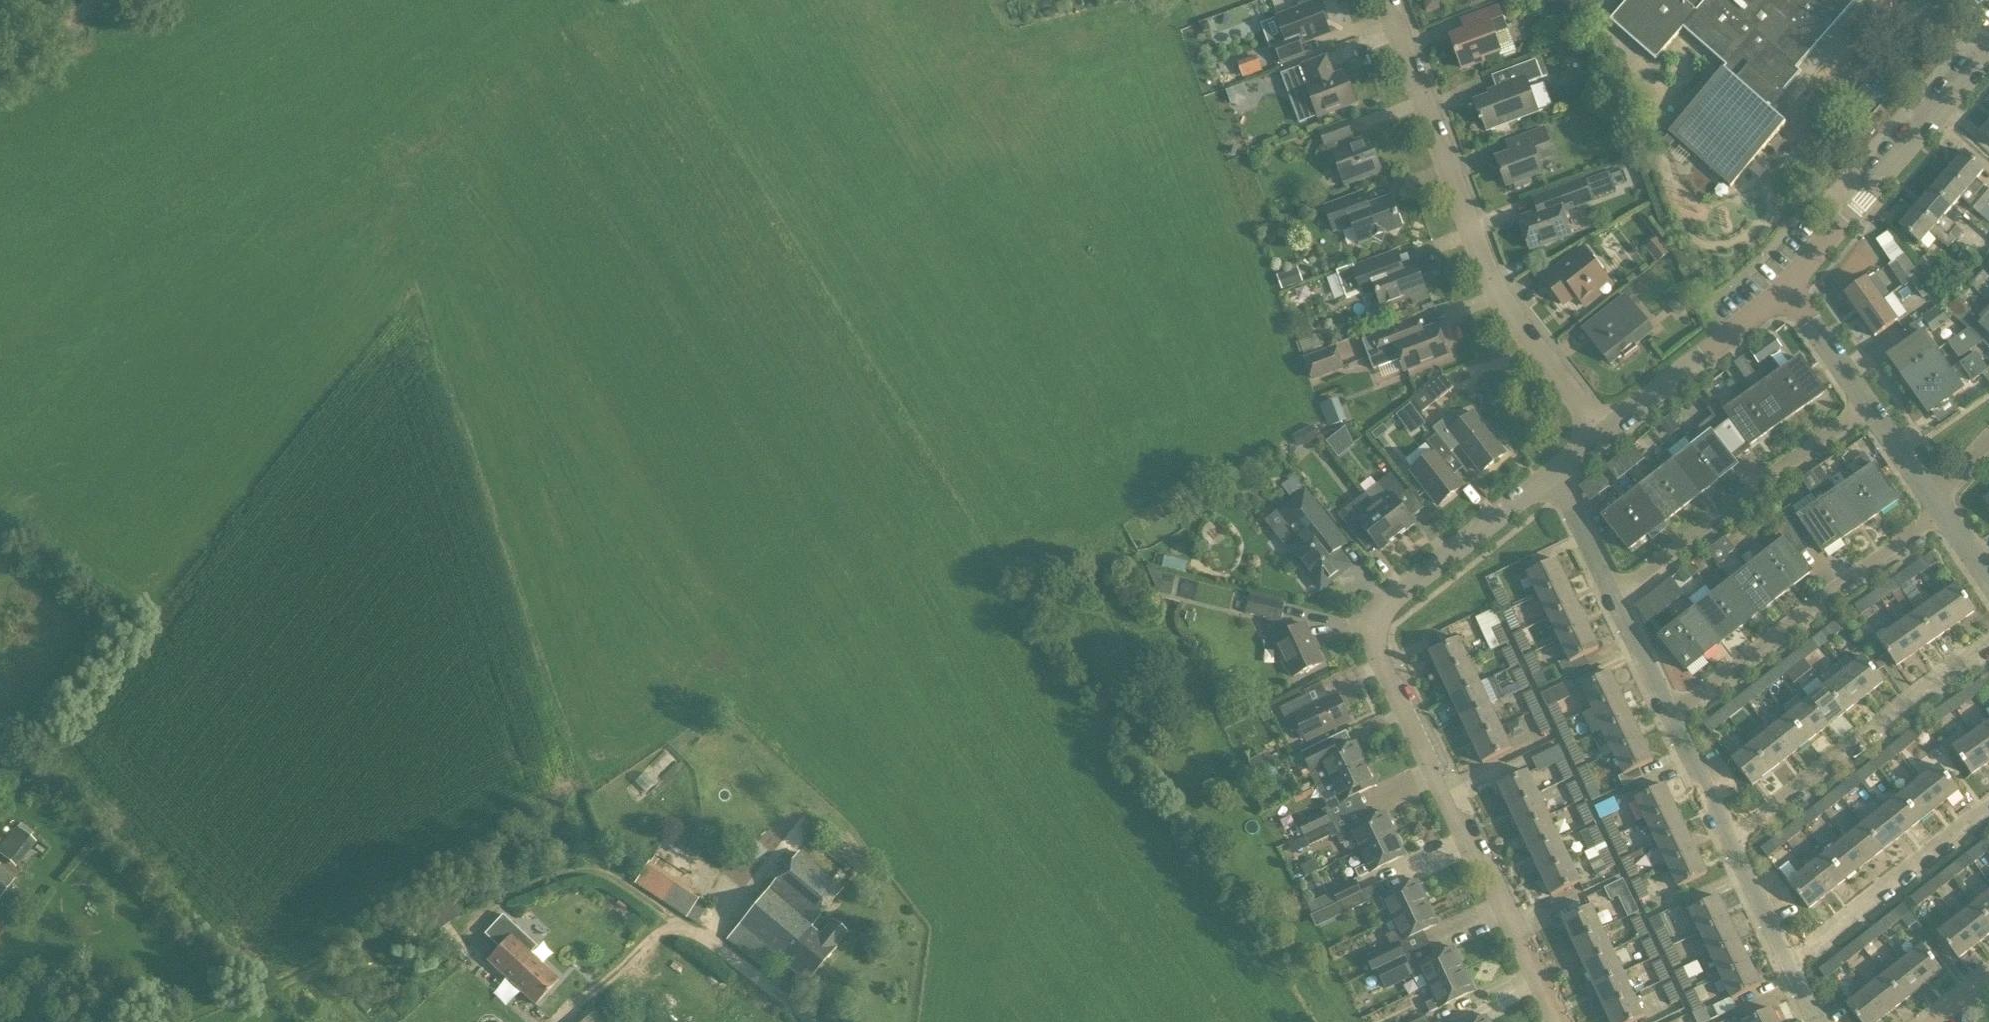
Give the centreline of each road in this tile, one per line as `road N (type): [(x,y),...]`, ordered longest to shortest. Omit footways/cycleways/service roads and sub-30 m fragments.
road 1 (residential): [(1601,435),(1505,302),(1389,0)]
road 2 (residential): [(1374,646),(1554,1021)]
road 3 (residential): [(1671,717),(1941,514)]
road 4 (residential): [(1731,840),(1988,644)]
road 5 (residential): [(1616,602),(1868,408)]
road 6 (residential): [(1785,289),(1988,55)]
road 7 (residential): [(1374,646),(1375,617),(1392,598),(1552,470)]
road 8 (residential): [(1789,961),(1988,809)]
road 9 (residential): [(1601,435),(1785,289)]
road 10 (residential): [(1616,602),(1552,470)]
road 11 (residential): [(1868,408),(1785,289)]
road 12 (residential): [(1731,840),(1671,717)]
road 13 (residential): [(1789,961),(1731,840)]
road 14 (residential): [(1671,717),(1616,602)]

